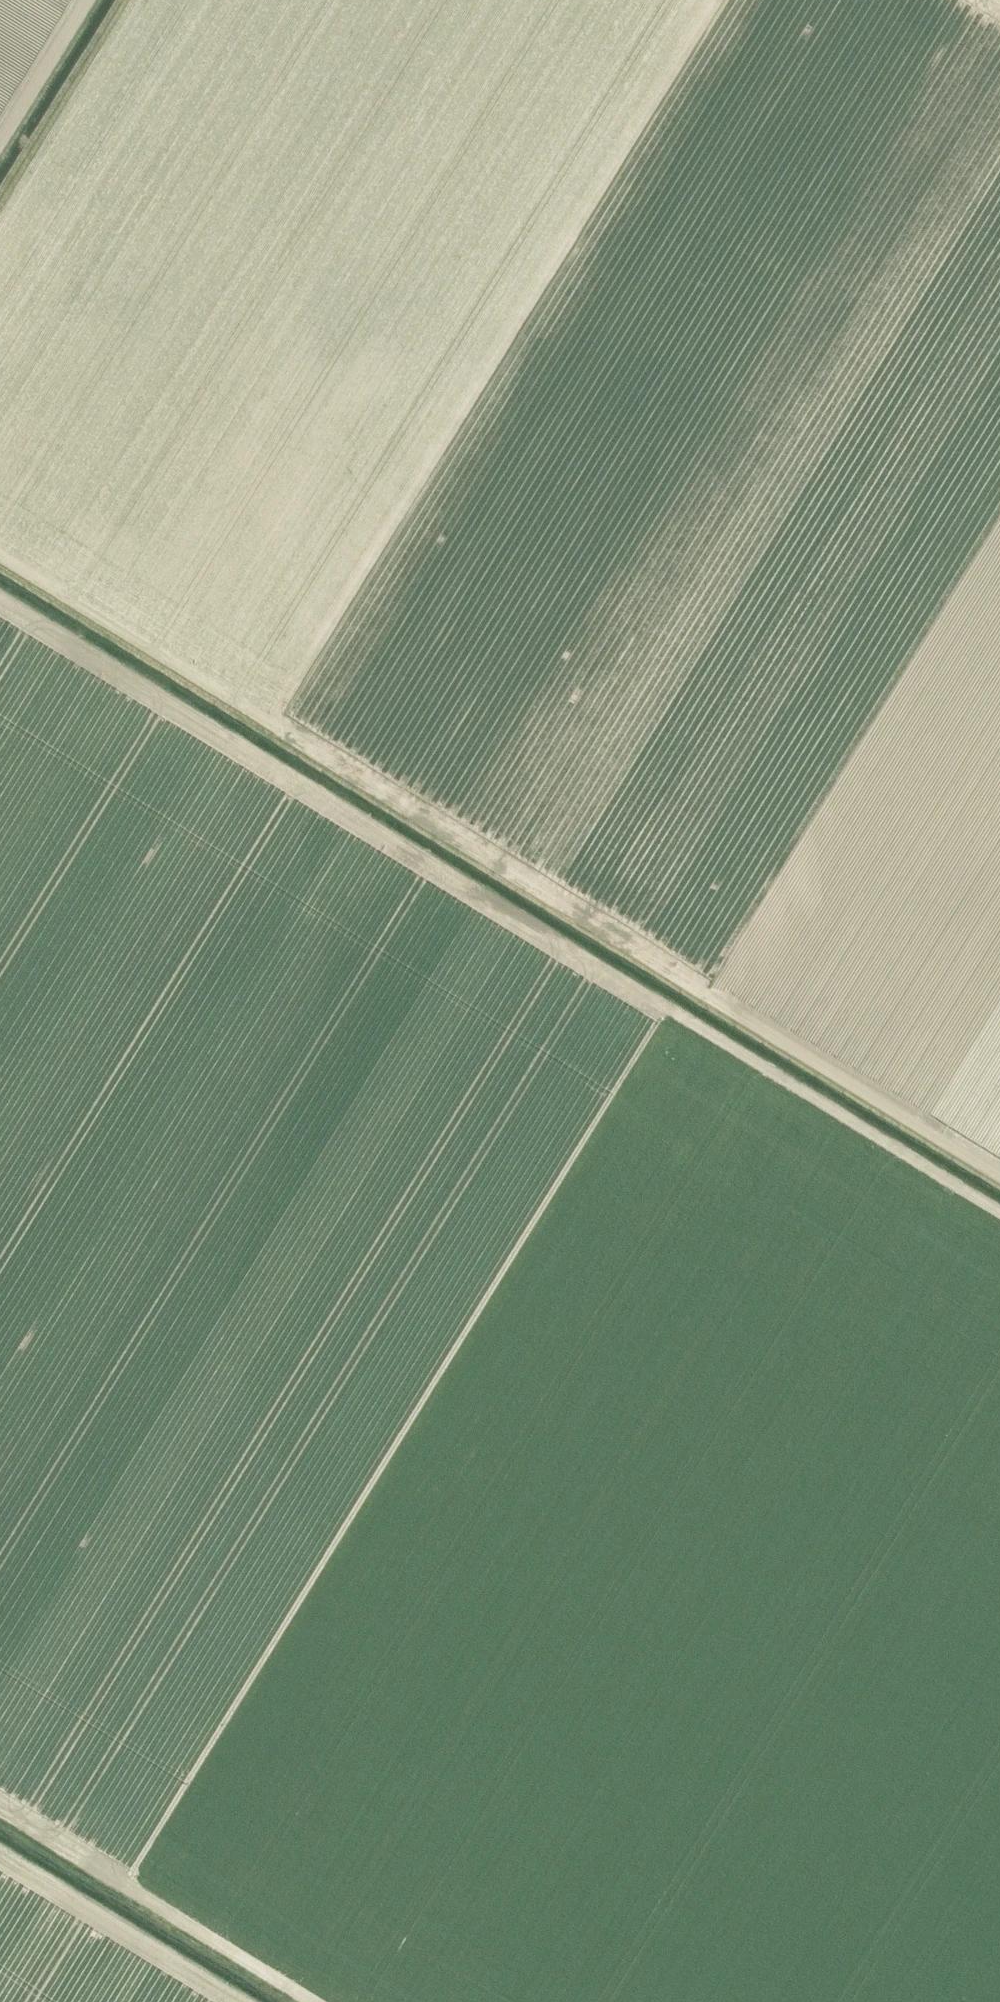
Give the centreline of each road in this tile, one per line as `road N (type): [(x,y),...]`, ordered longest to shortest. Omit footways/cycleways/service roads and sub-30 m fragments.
road 1 (track): [(0,553),(999,1176)]
road 2 (track): [(0,1816),(305,2001)]
road 3 (track): [(79,0),(0,129)]

